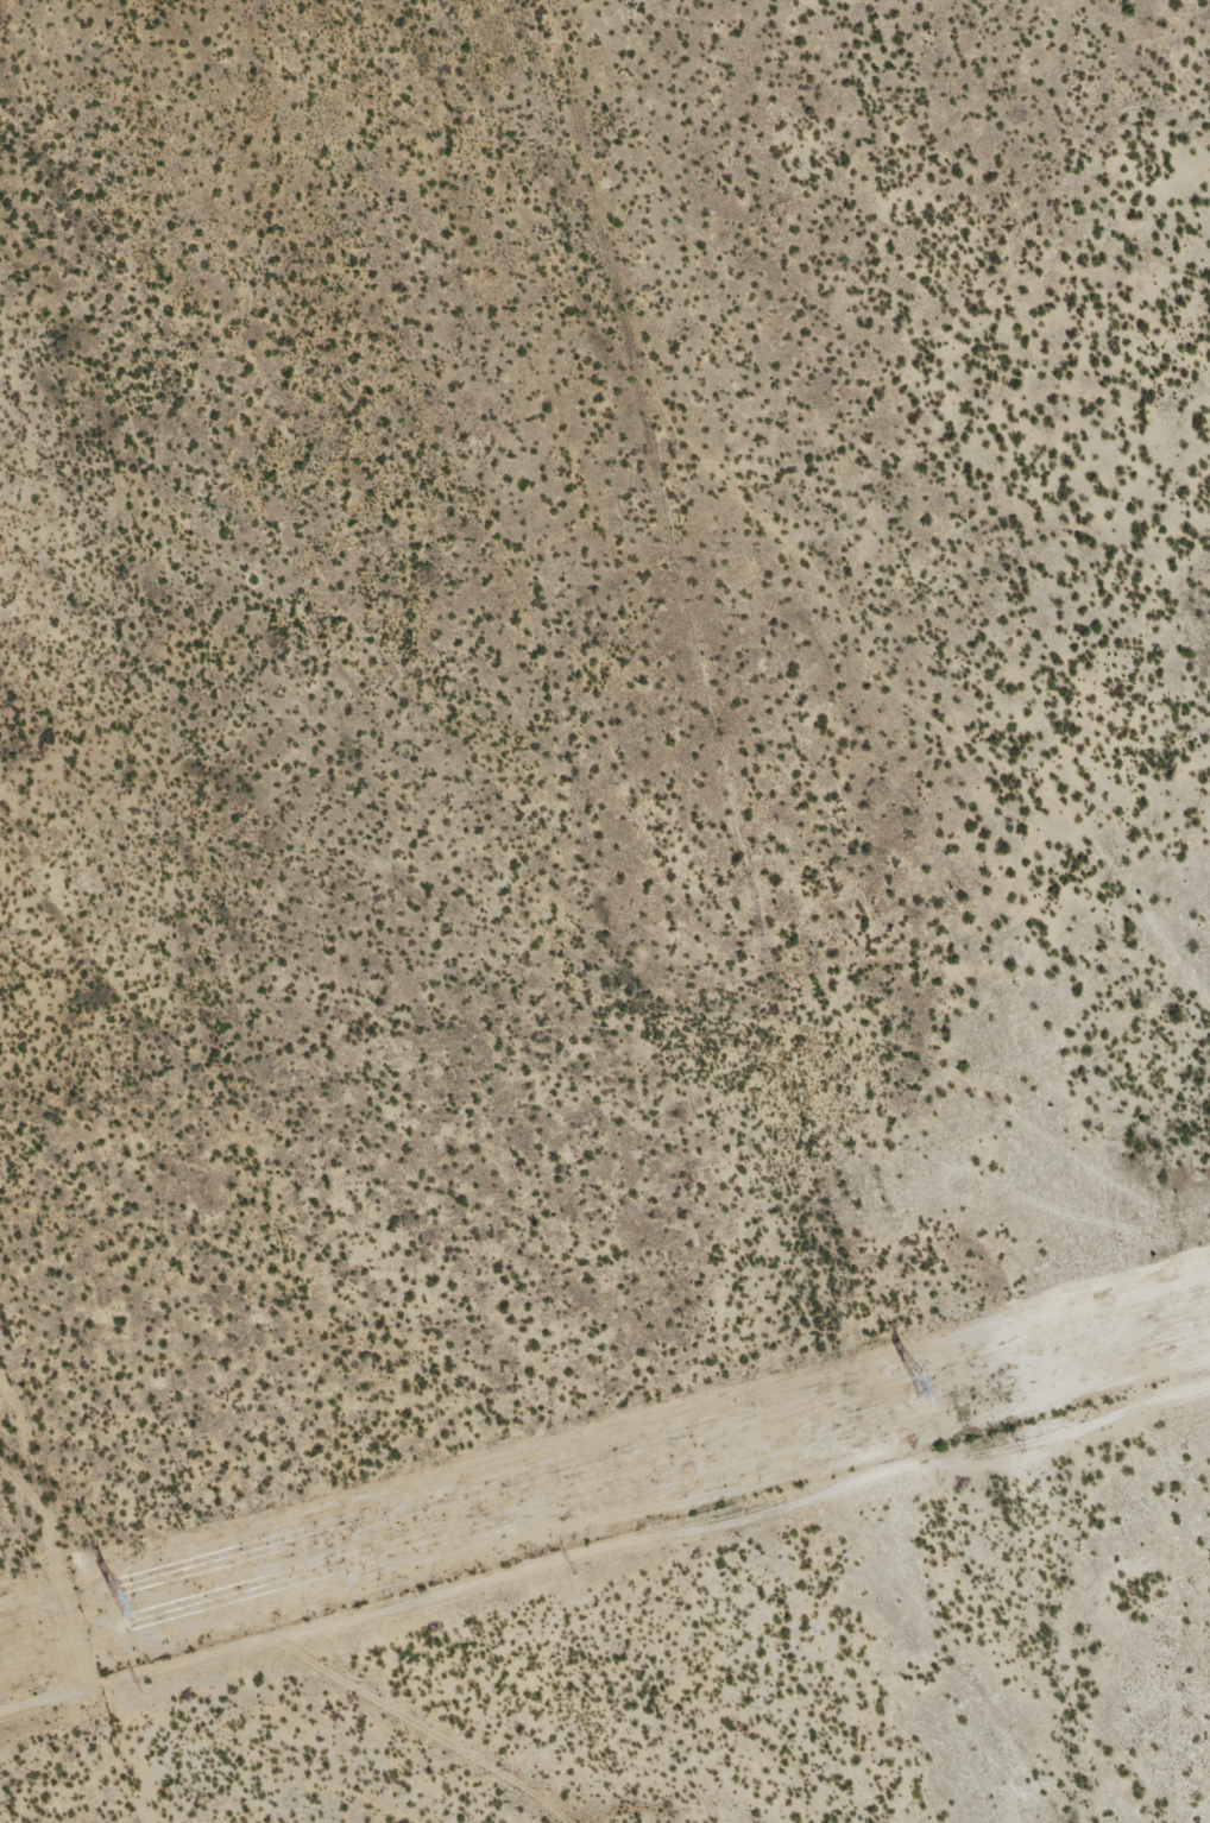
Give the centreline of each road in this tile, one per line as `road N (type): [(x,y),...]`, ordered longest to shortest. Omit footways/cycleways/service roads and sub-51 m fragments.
road 1 (track): [(566,1822),(511,1771),(311,1651),(0,1437)]
road 2 (track): [(536,1802),(639,1796),(786,1822)]

